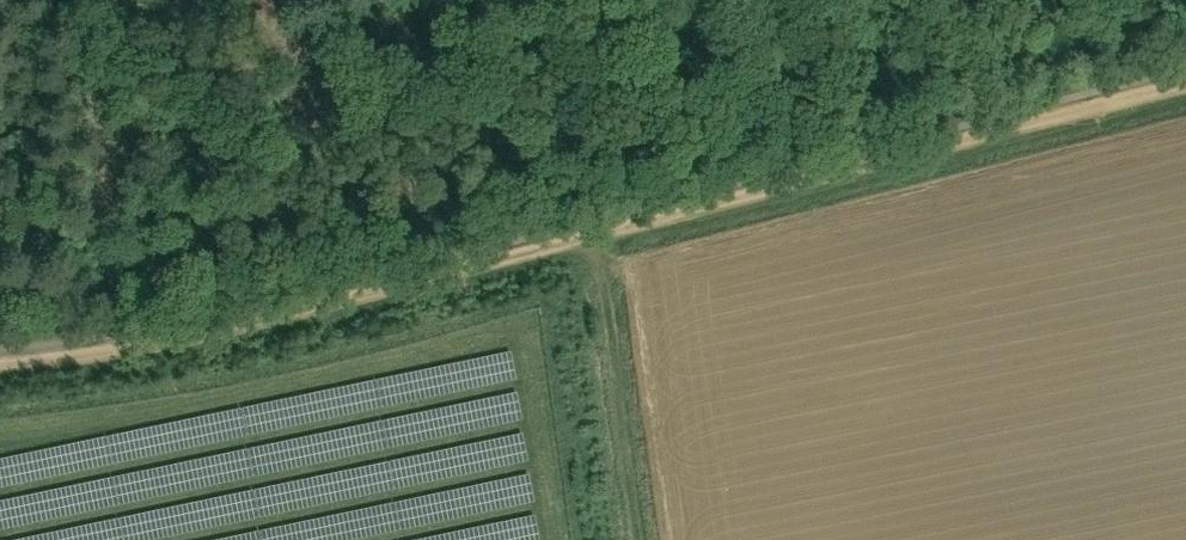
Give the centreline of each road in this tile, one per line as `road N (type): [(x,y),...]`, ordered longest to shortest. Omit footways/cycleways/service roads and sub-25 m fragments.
road 1 (track): [(1185,89),(143,343)]
road 2 (track): [(589,220),(636,539)]
road 3 (track): [(143,343),(0,363)]

